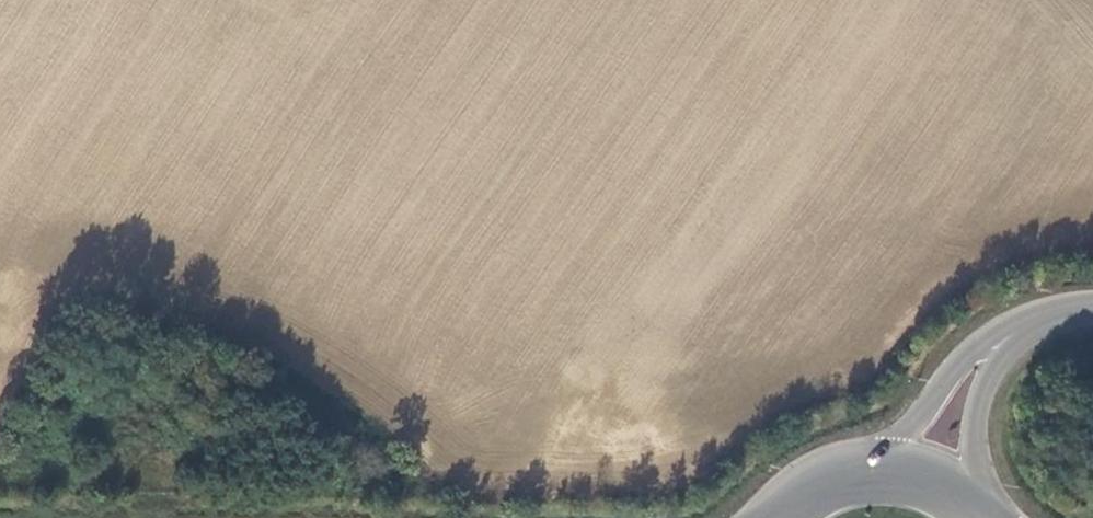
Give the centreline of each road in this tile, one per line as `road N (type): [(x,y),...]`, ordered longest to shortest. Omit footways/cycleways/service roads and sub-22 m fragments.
road 1 (tertiary): [(1092,309),(1044,312),(1002,332),(971,355),(898,442),(862,464)]
road 2 (tertiary): [(990,511),(980,424),(994,381),(1040,335),(1092,316)]
road 3 (primary): [(990,511),(927,469),(862,464)]

